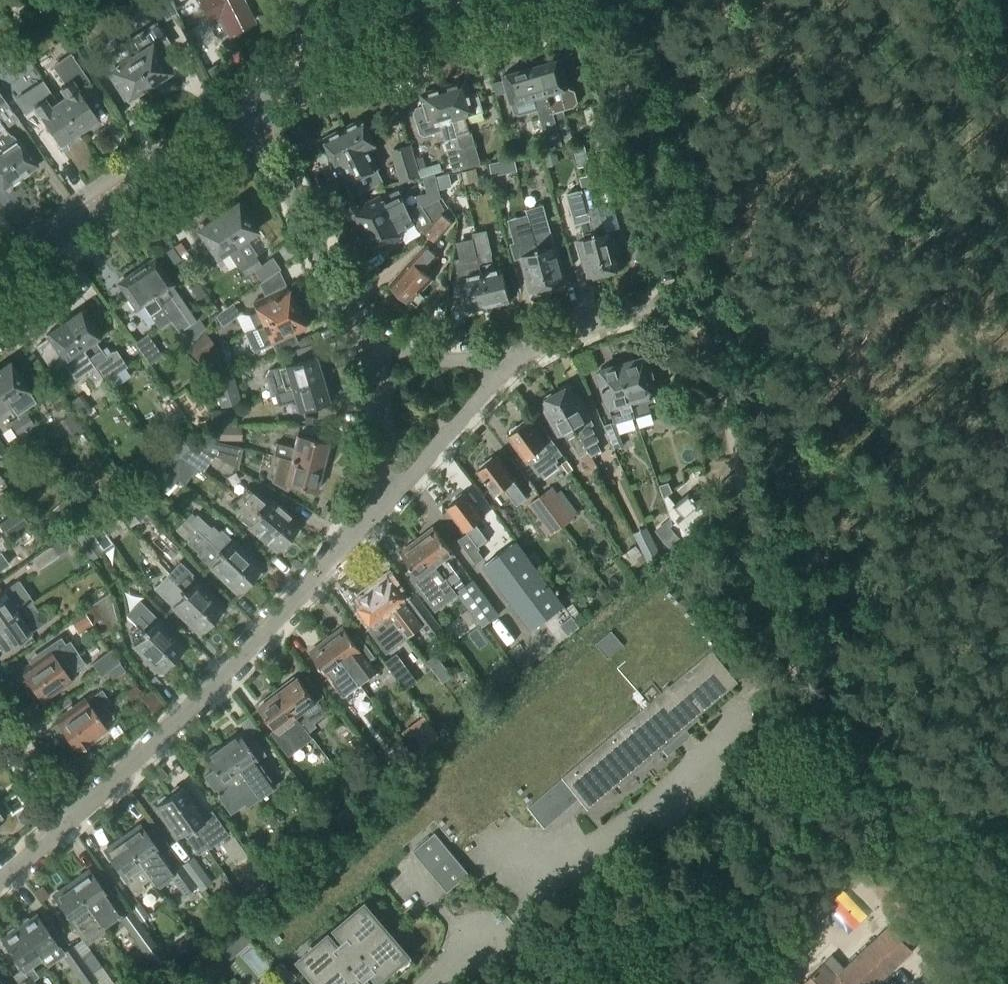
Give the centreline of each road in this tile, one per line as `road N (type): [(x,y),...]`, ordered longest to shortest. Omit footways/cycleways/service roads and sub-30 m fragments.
road 1 (residential): [(382,503),(71,821)]
road 2 (tertiary): [(247,108),(0,272)]
road 3 (residential): [(247,108),(374,344)]
road 4 (residential): [(524,359),(382,503)]
road 5 (tertiary): [(486,0),(409,21),(324,59)]
road 6 (residential): [(382,503),(374,344)]
road 7 (residential): [(374,344),(438,365),(524,359)]
road 8 (residential): [(524,359),(652,298)]
road 9 (residential): [(71,821),(0,723)]

